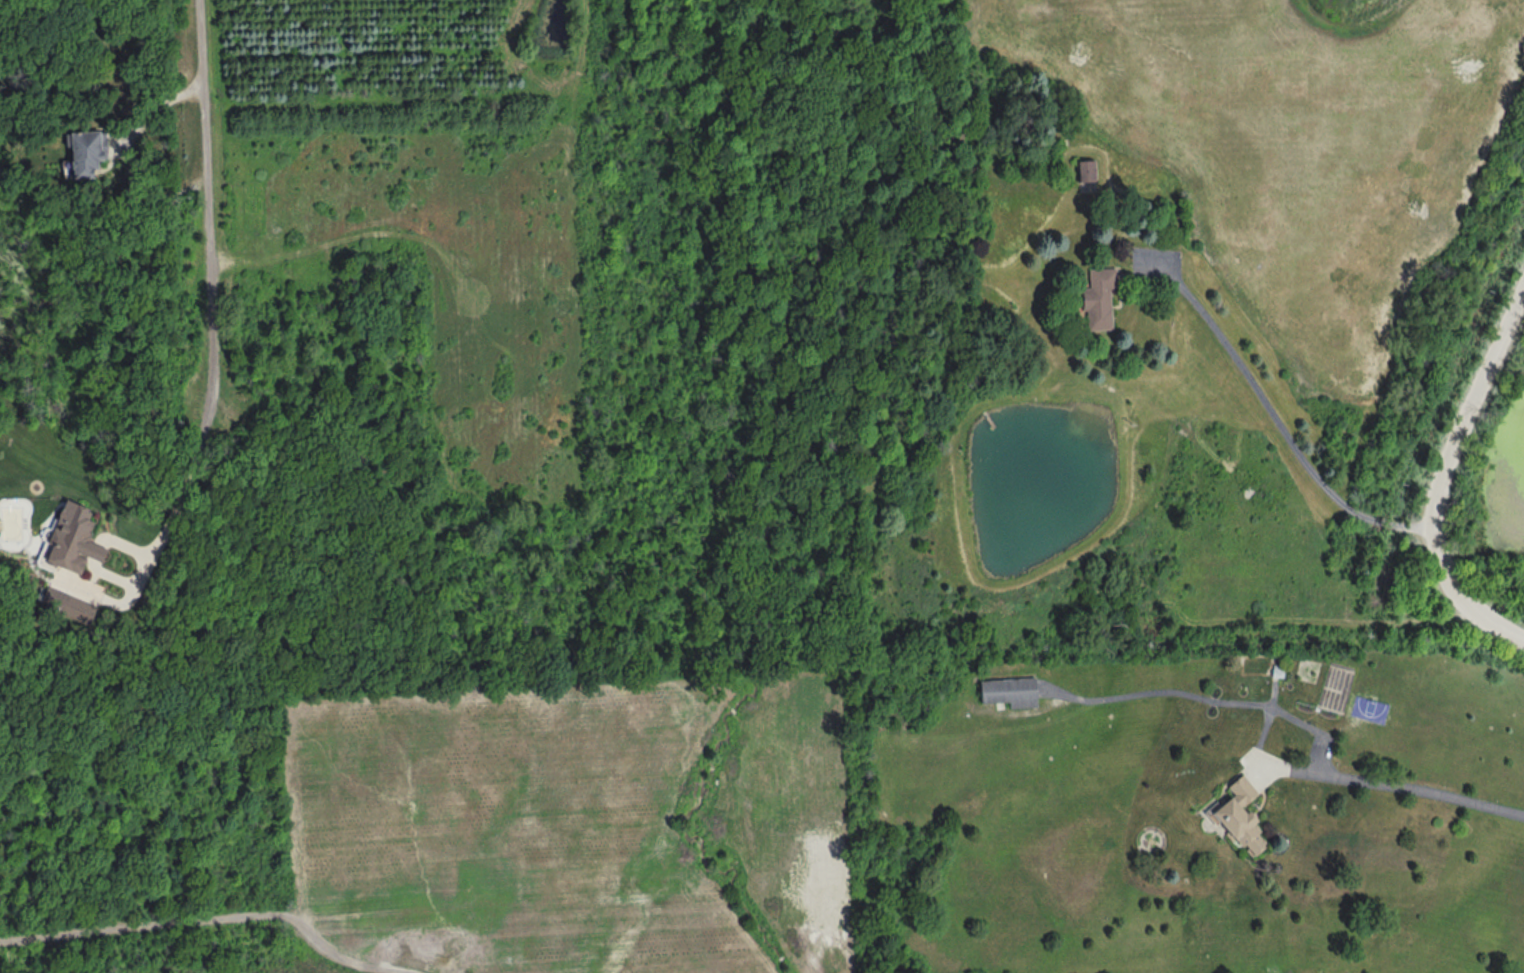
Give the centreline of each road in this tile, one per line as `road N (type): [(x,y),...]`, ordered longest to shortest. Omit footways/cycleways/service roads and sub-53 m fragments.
road 1 (residential): [(1523,637),(1458,583),(1434,528),(1449,456),(1523,286)]

